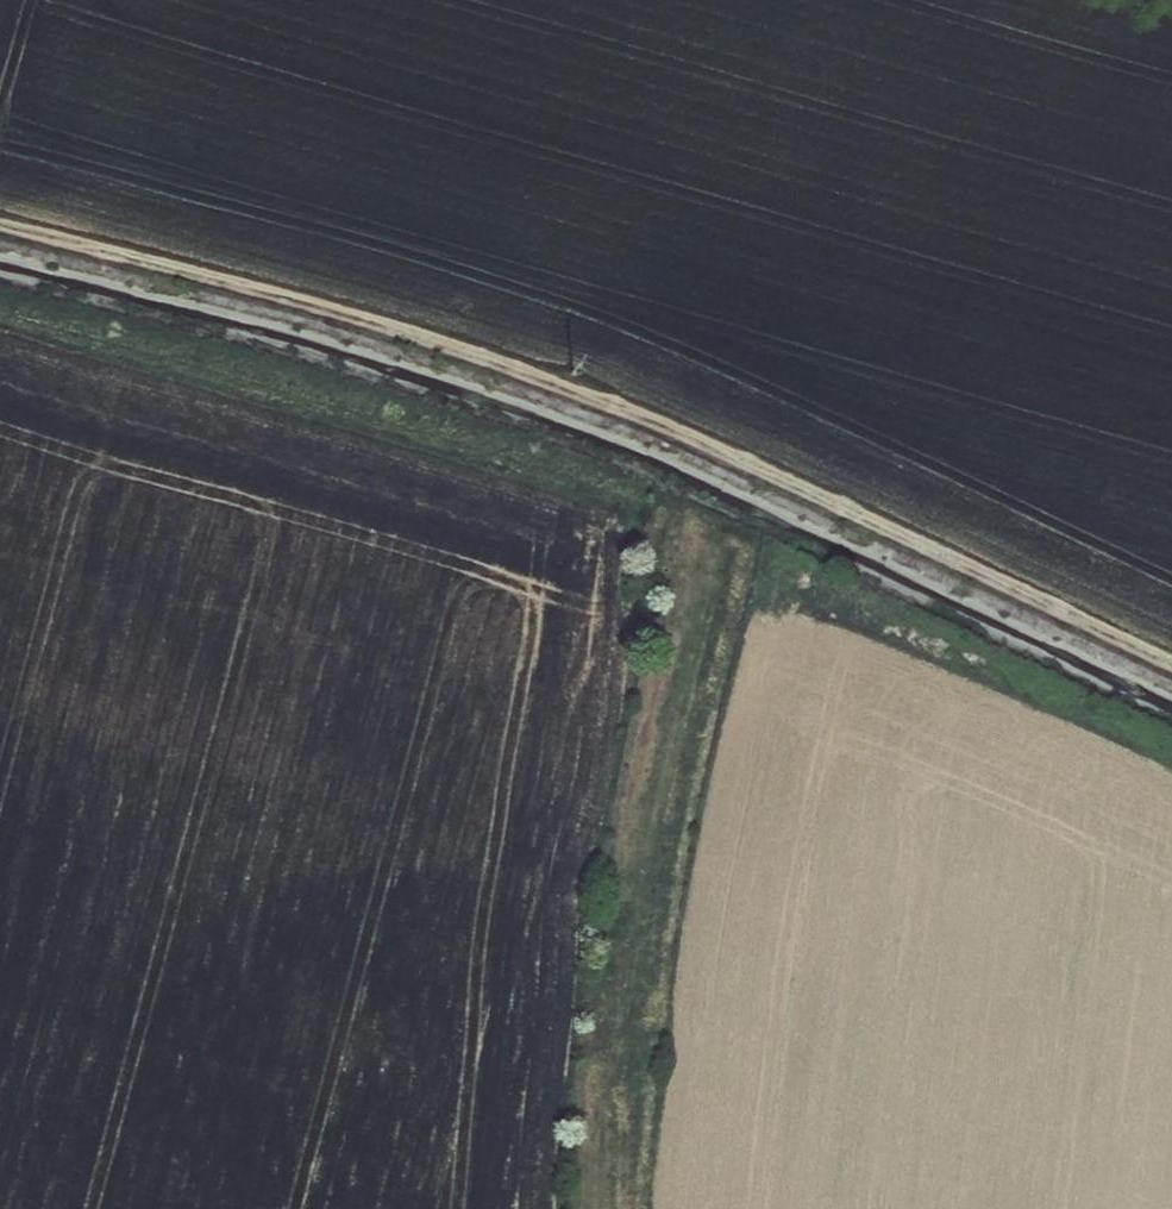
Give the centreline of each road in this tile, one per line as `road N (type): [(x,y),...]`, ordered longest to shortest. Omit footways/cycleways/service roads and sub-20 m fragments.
road 1 (track): [(0,220),(314,300),(536,372),(737,458),(1171,664)]
road 2 (track): [(615,1208),(665,758),(716,533)]

